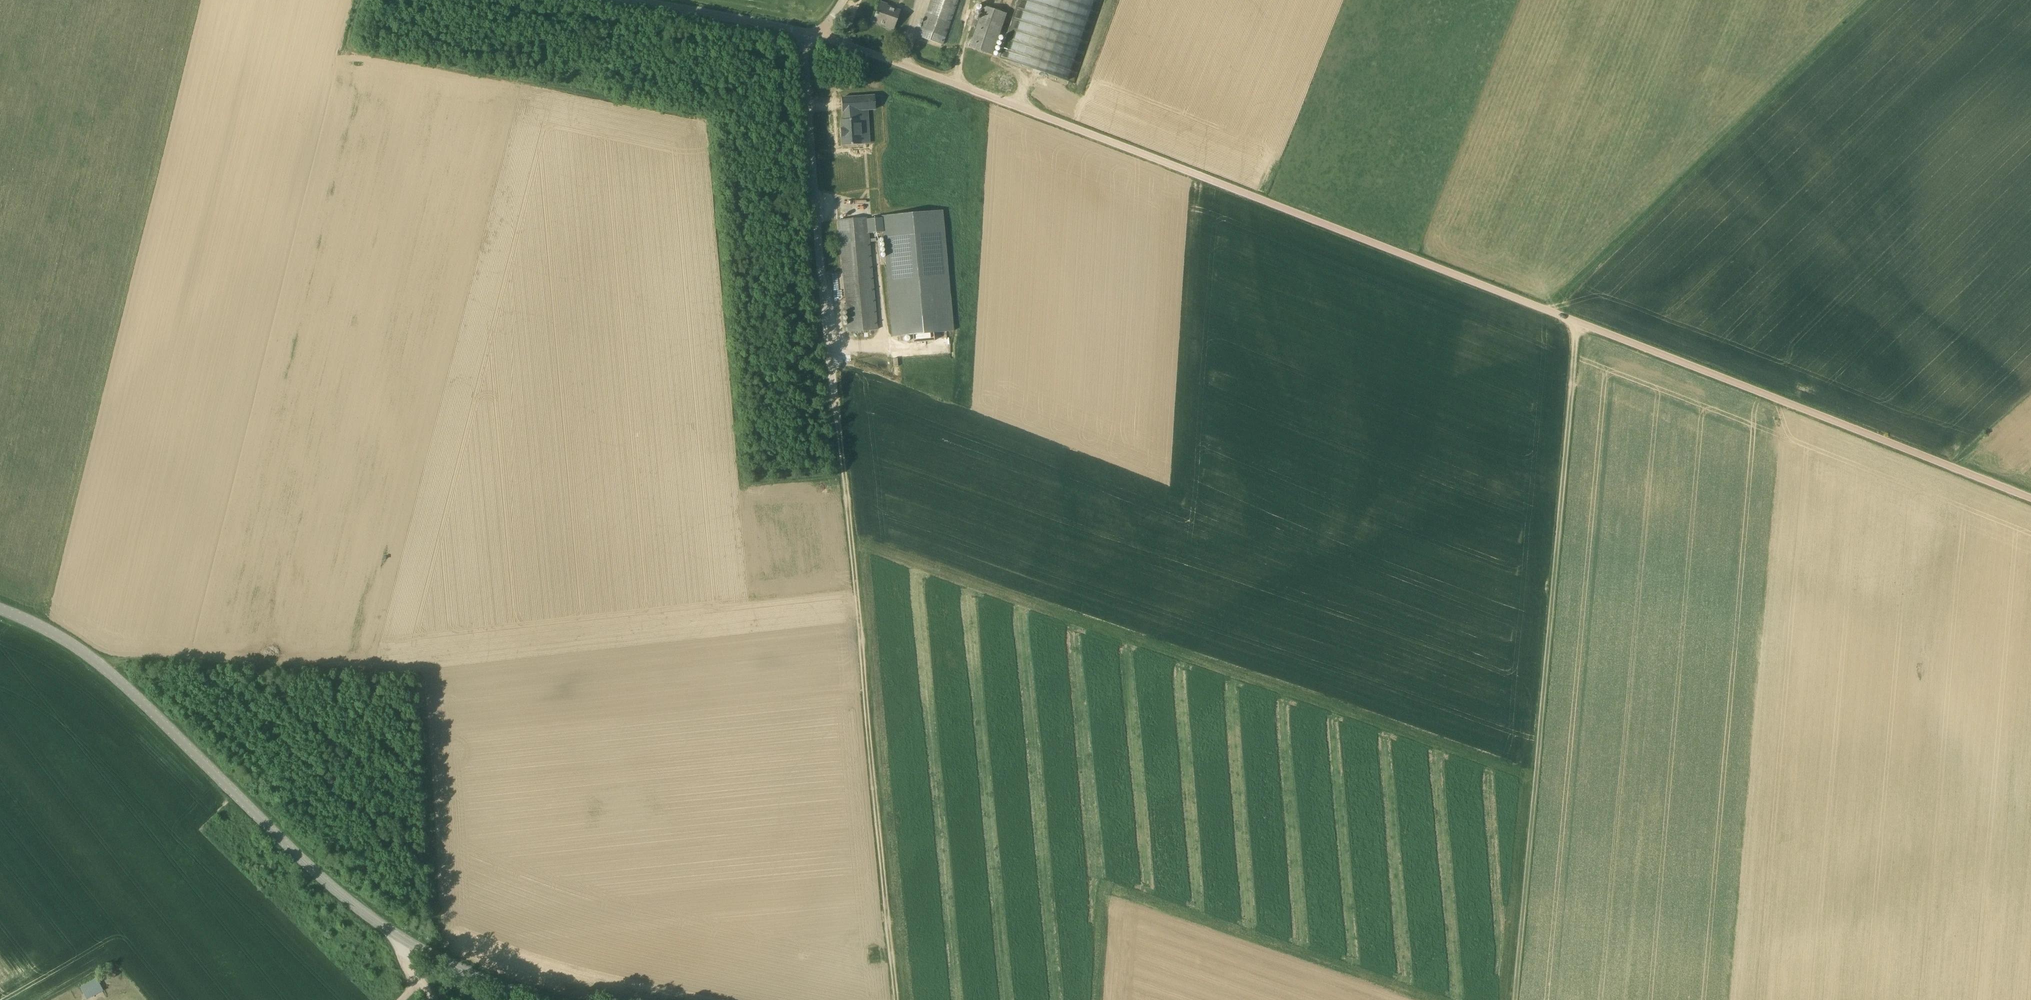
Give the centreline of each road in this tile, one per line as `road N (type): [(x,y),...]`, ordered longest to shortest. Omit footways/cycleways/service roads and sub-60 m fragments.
road 1 (unclassified): [(2030,499),(829,34)]
road 2 (track): [(1517,999),(1579,323)]
road 3 (tertiary): [(546,999),(389,931),(326,882),(111,673),(0,610)]
road 4 (track): [(836,373),(896,999)]
road 5 (track): [(1880,0),(1552,313)]
road 6 (unclassified): [(802,37),(836,373)]
road 7 (unclassified): [(802,37),(623,0)]

